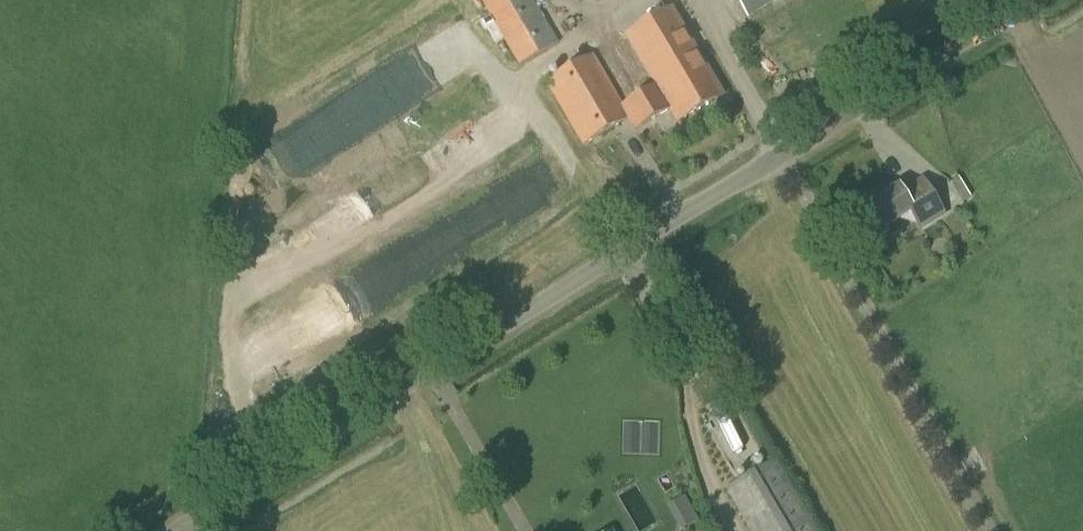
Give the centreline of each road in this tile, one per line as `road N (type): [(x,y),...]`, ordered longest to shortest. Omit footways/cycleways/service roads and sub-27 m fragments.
road 1 (unclassified): [(206,530),(531,299),(782,155),(1020,0)]

